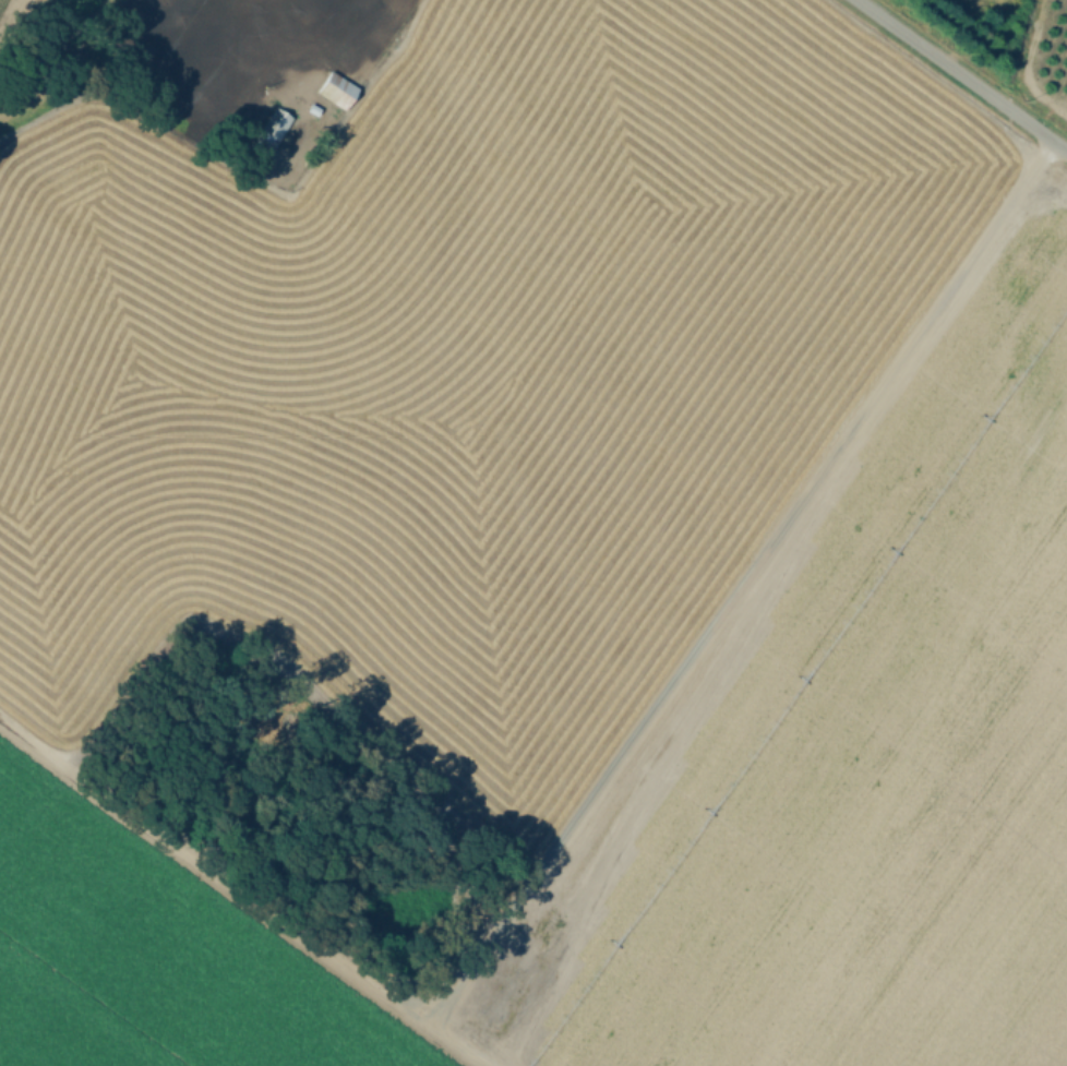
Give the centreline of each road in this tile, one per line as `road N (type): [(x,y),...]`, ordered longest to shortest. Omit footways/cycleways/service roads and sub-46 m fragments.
road 1 (residential): [(1066,152),(856,0)]

